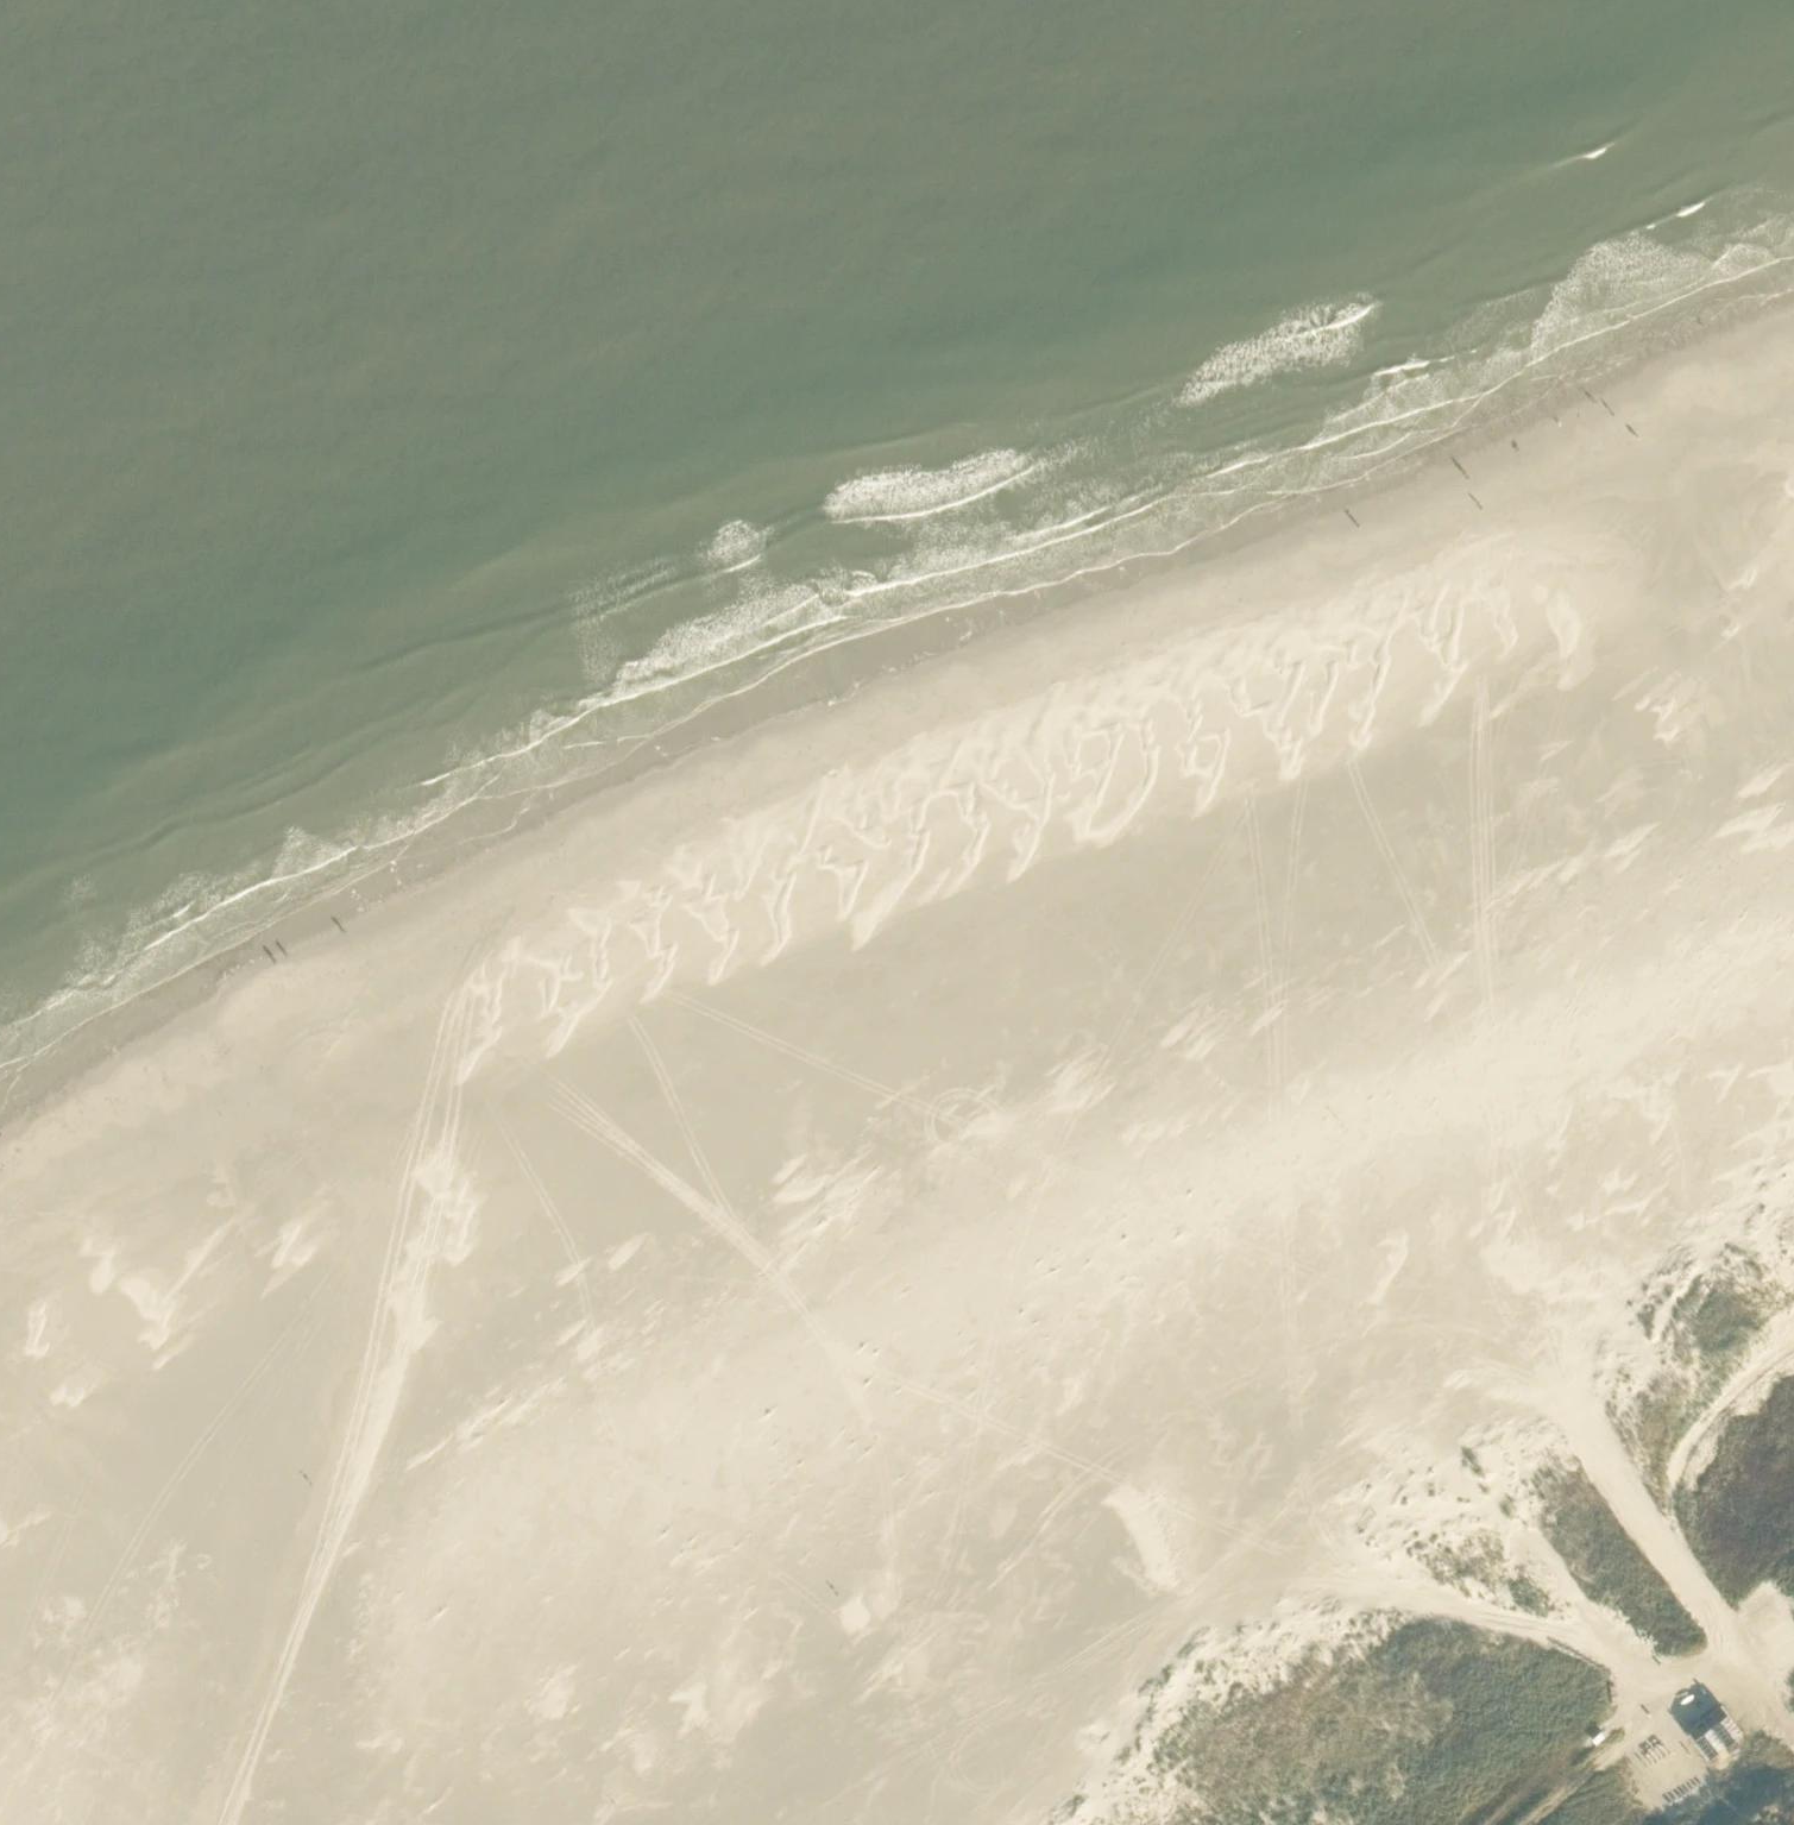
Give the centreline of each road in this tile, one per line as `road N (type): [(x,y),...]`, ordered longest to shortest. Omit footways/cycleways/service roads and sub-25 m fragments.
road 1 (track): [(1793,1730),(1735,1652),(1720,1603),(1569,1387)]
road 2 (track): [(1517,1824),(1735,1652),(1793,1642)]

